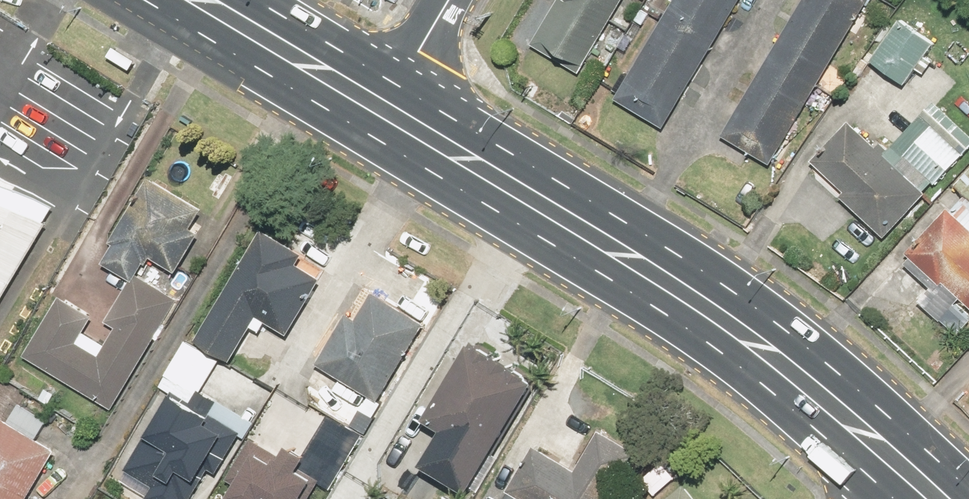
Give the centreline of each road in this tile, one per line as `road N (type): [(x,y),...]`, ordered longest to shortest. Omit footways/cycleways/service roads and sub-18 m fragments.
road 1 (primary): [(386,106),(740,334),(920,491)]
road 2 (primary): [(200,0),(386,106)]
road 3 (tertiary): [(386,106),(449,0)]

